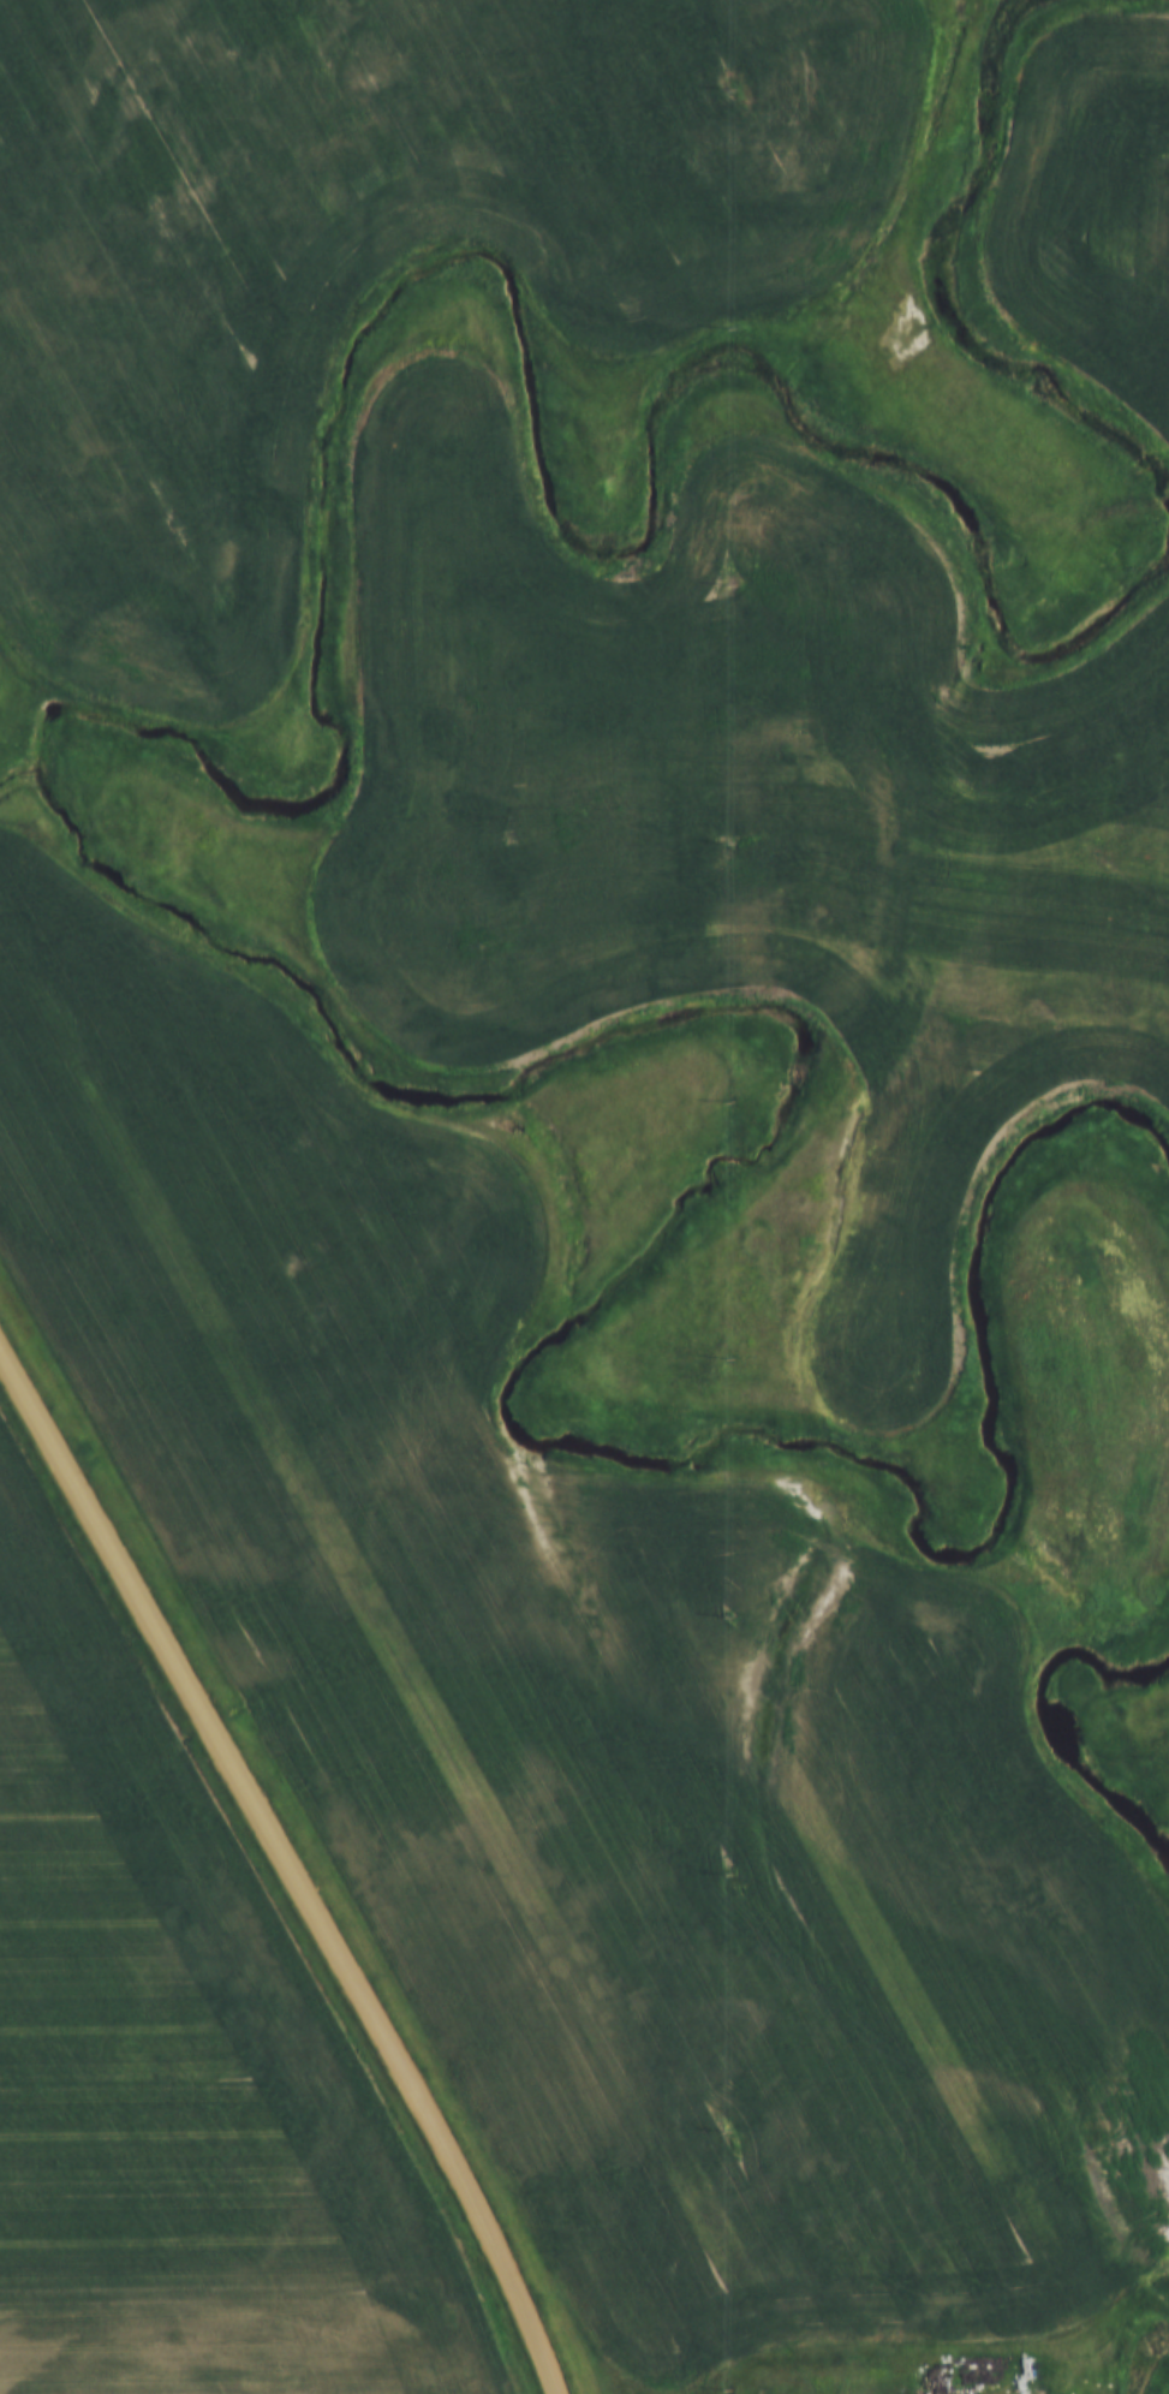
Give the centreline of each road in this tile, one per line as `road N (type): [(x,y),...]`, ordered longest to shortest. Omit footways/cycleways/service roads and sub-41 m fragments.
road 1 (tertiary): [(558,2393),(497,2243),(0,1345)]

